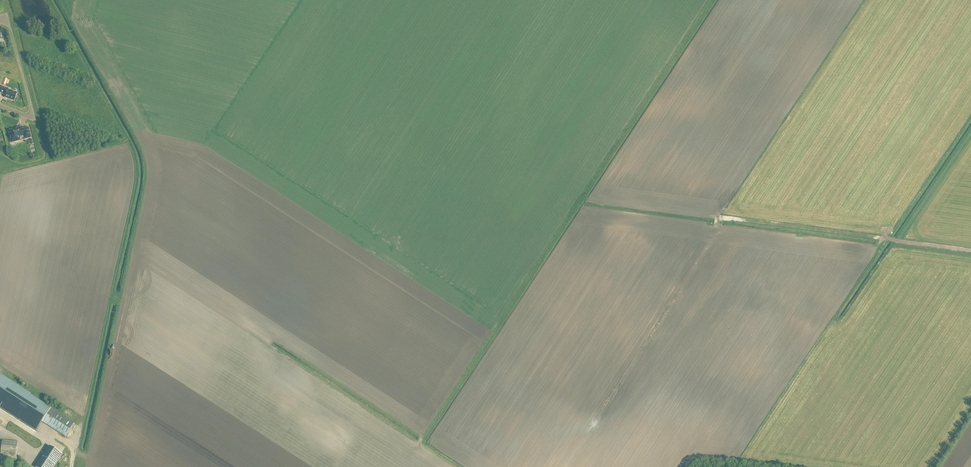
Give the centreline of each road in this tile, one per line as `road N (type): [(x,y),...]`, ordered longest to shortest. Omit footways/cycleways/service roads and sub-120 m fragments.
road 1 (track): [(970,251),(722,218)]
road 2 (residential): [(0,107),(24,116),(32,110),(9,25),(0,21)]

